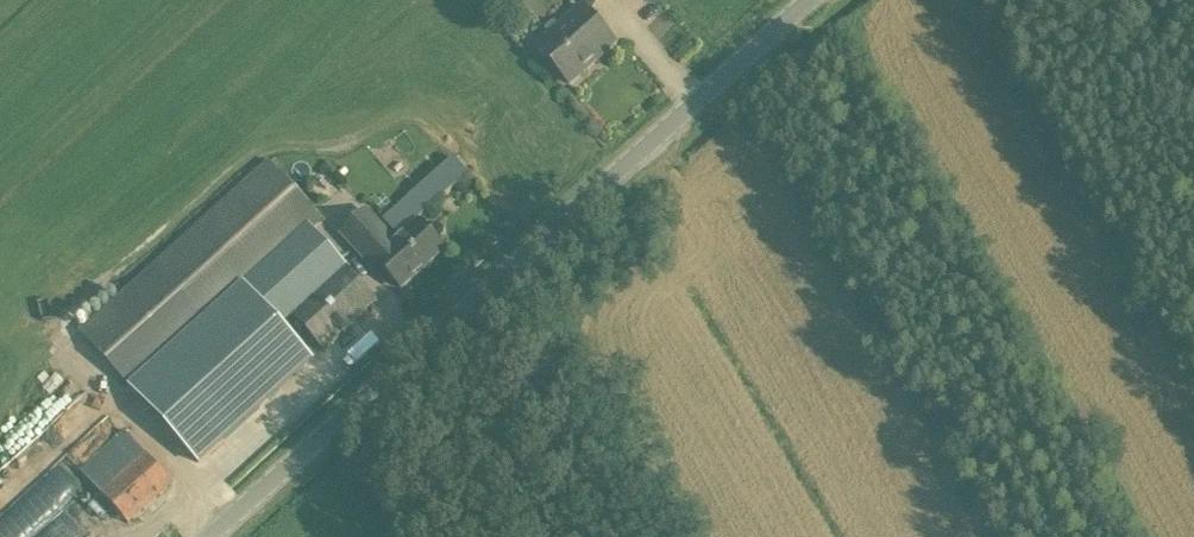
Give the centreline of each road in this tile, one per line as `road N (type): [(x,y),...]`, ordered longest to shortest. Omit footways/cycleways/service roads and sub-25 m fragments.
road 1 (tertiary): [(207,536),(808,0)]

